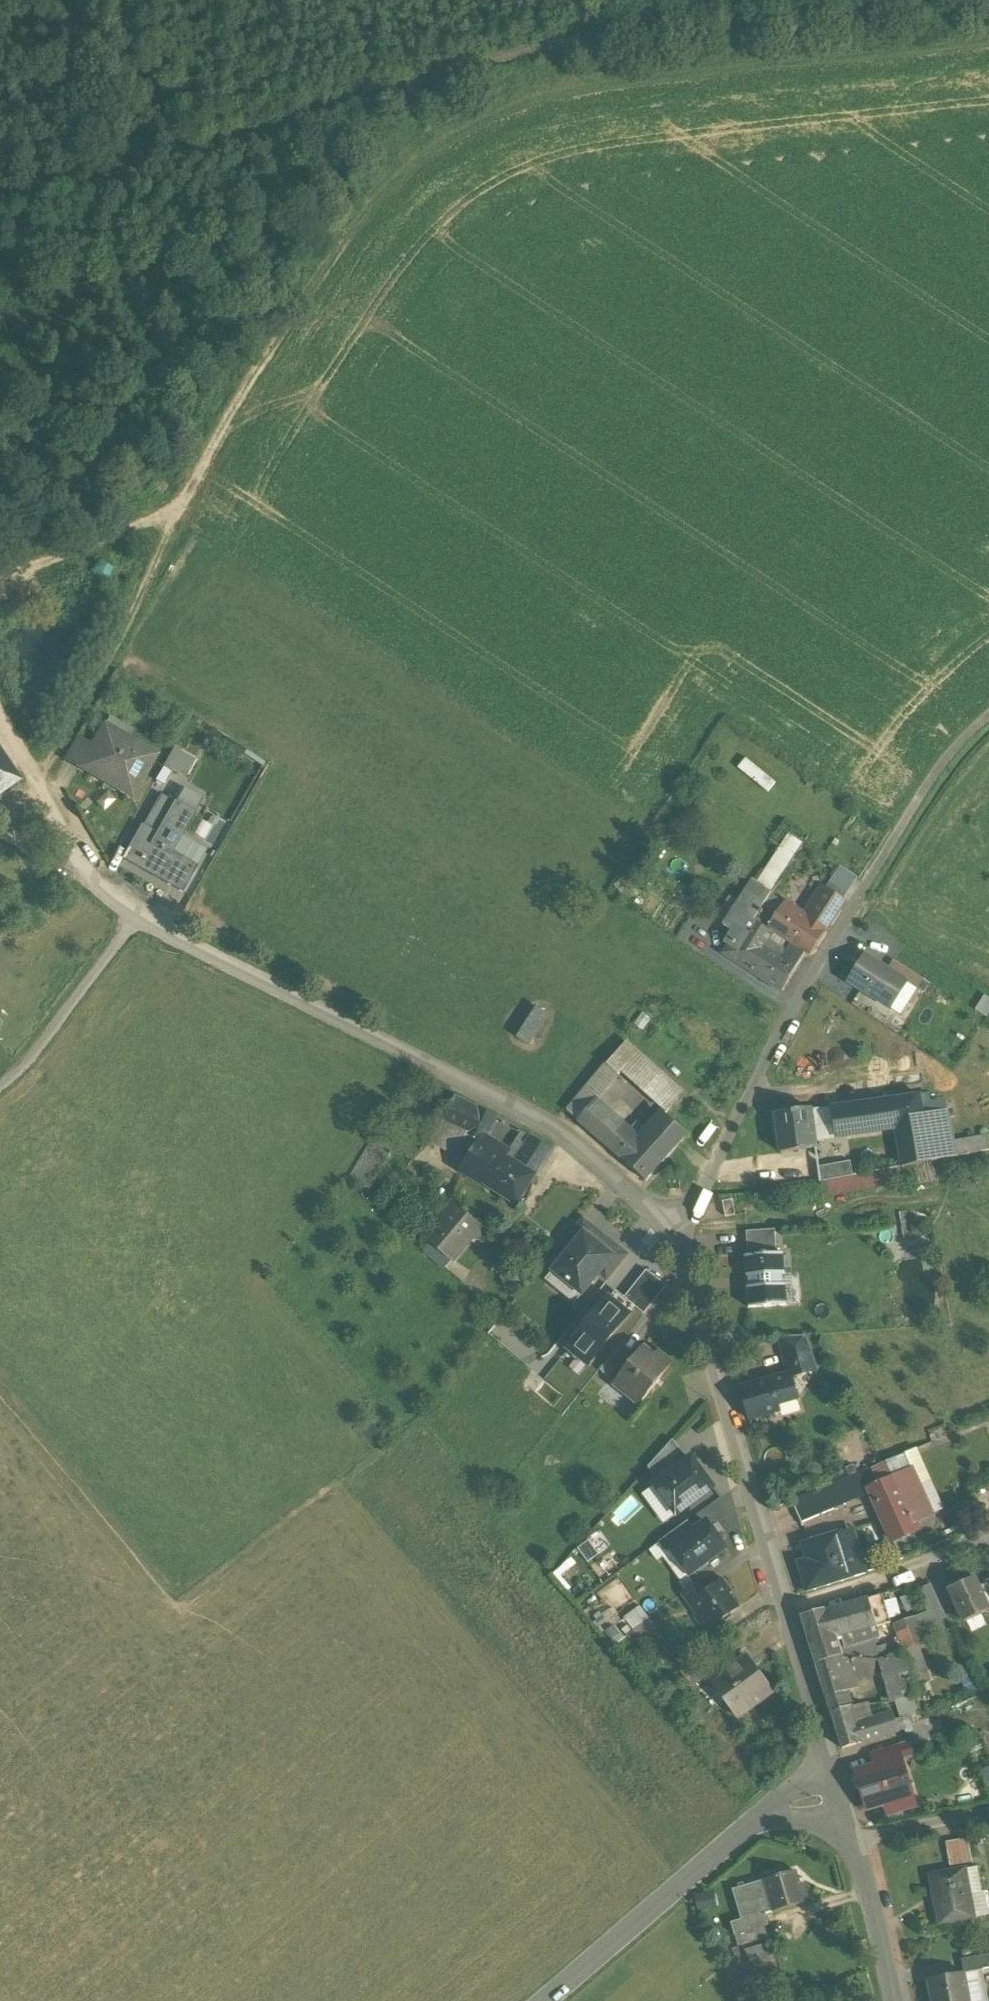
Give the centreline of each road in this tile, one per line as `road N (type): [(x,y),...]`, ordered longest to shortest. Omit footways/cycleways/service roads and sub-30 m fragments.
road 1 (track): [(42,787),(418,177),(511,103),(539,97),(843,79),(988,44)]
road 2 (residential): [(676,1237),(572,1137),(103,895),(81,868),(0,713)]
road 3 (track): [(703,0),(0,206)]
road 4 (residential): [(828,1757),(676,1237)]
road 5 (residential): [(885,852),(676,1237)]
road 6 (residential): [(768,1811),(546,2000)]
road 7 (track): [(139,919),(30,1063),(0,1087)]
road 8 (residential): [(894,2000),(848,1828)]
road 9 (track): [(988,717),(947,760),(885,852)]

